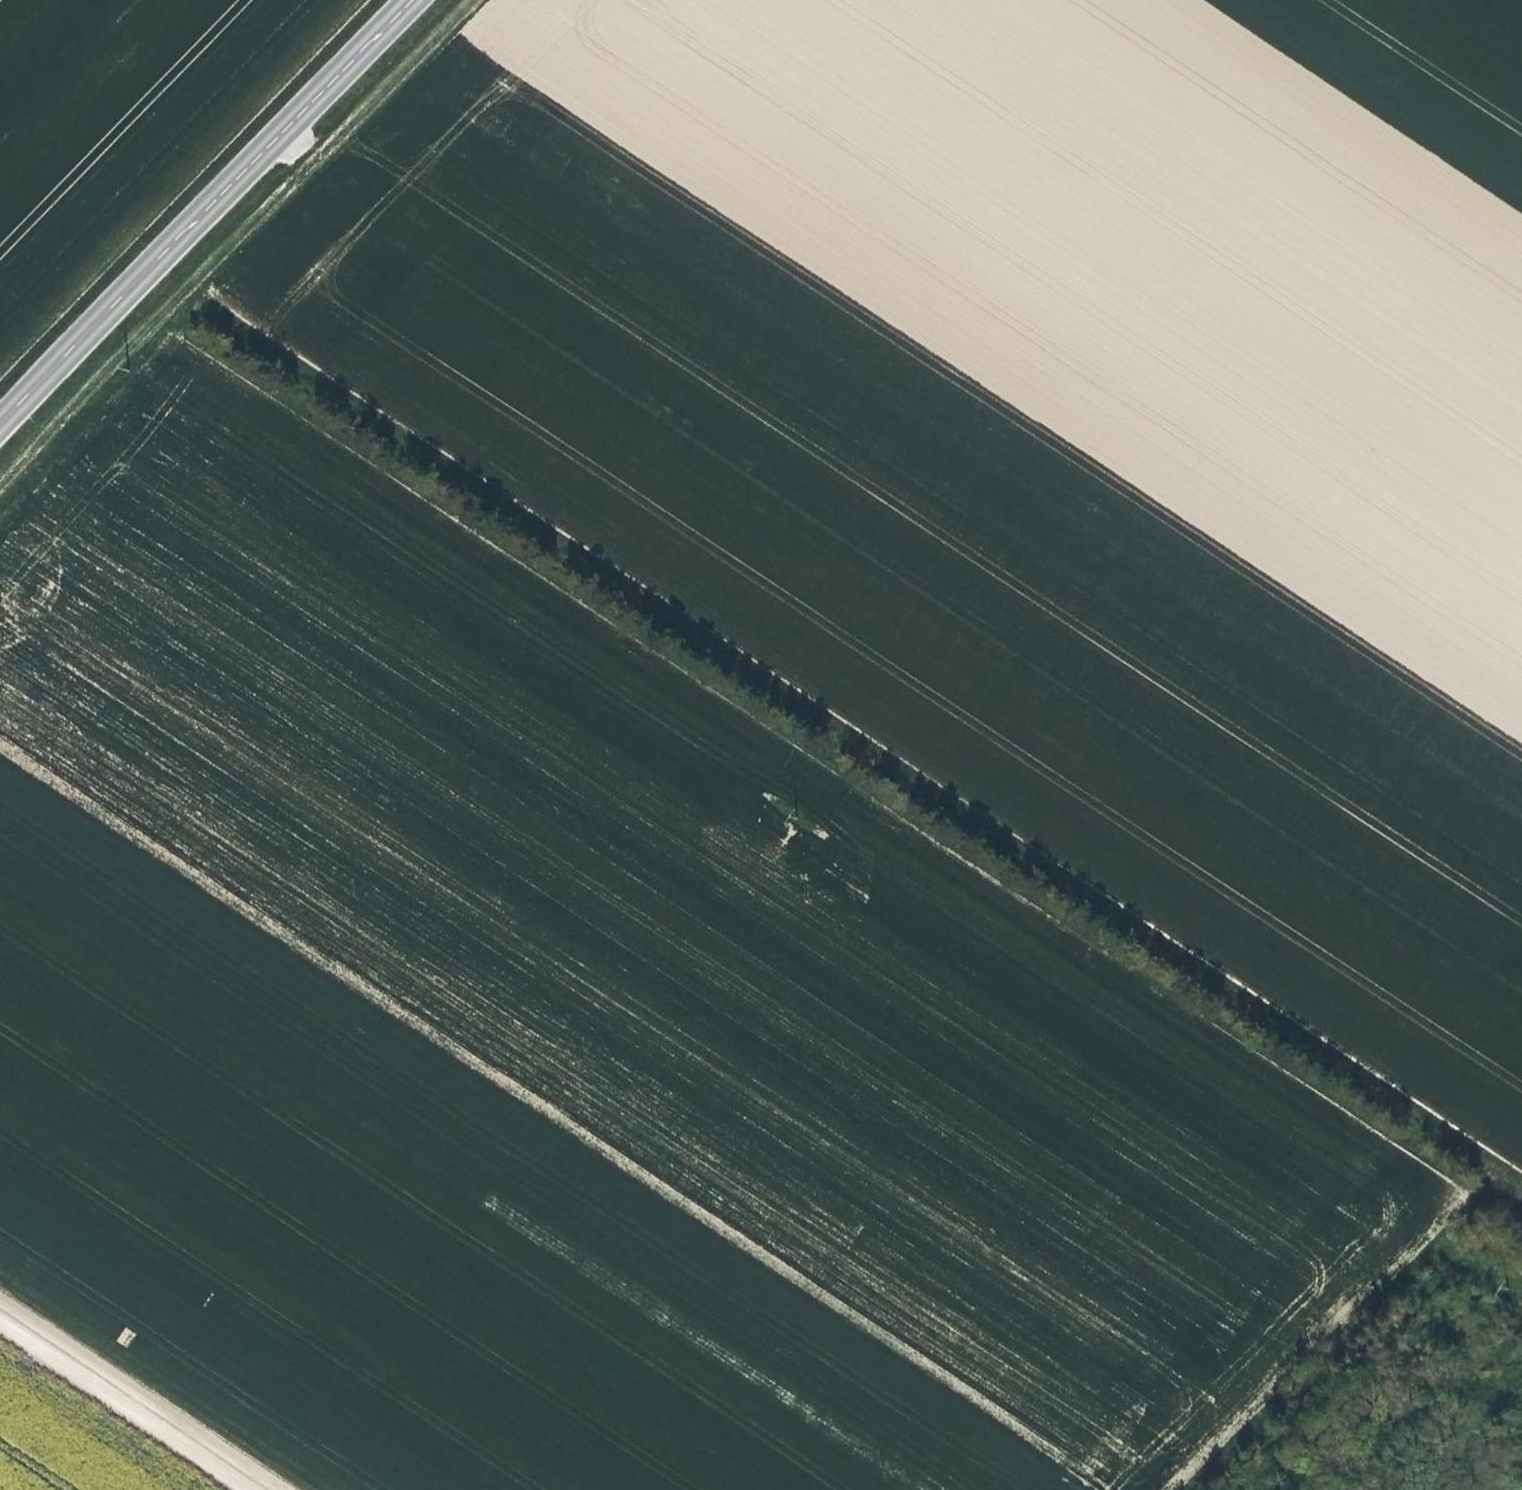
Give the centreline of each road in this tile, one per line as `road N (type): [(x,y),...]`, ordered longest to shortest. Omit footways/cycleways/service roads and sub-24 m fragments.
road 1 (tertiary): [(0,416),(391,0)]
road 2 (track): [(269,1489),(0,1309)]

